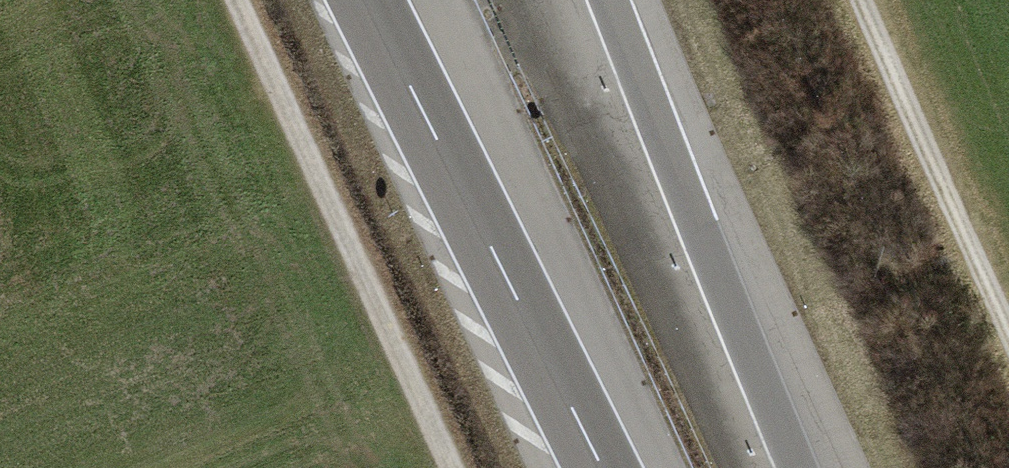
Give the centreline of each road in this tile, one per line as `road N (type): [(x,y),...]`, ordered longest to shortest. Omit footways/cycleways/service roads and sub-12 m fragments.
road 1 (motorway): [(366,0),(602,467)]
road 2 (track): [(443,467),(232,0)]
road 3 (motorway): [(796,467),(609,0)]
road 4 (track): [(1008,331),(865,0)]

